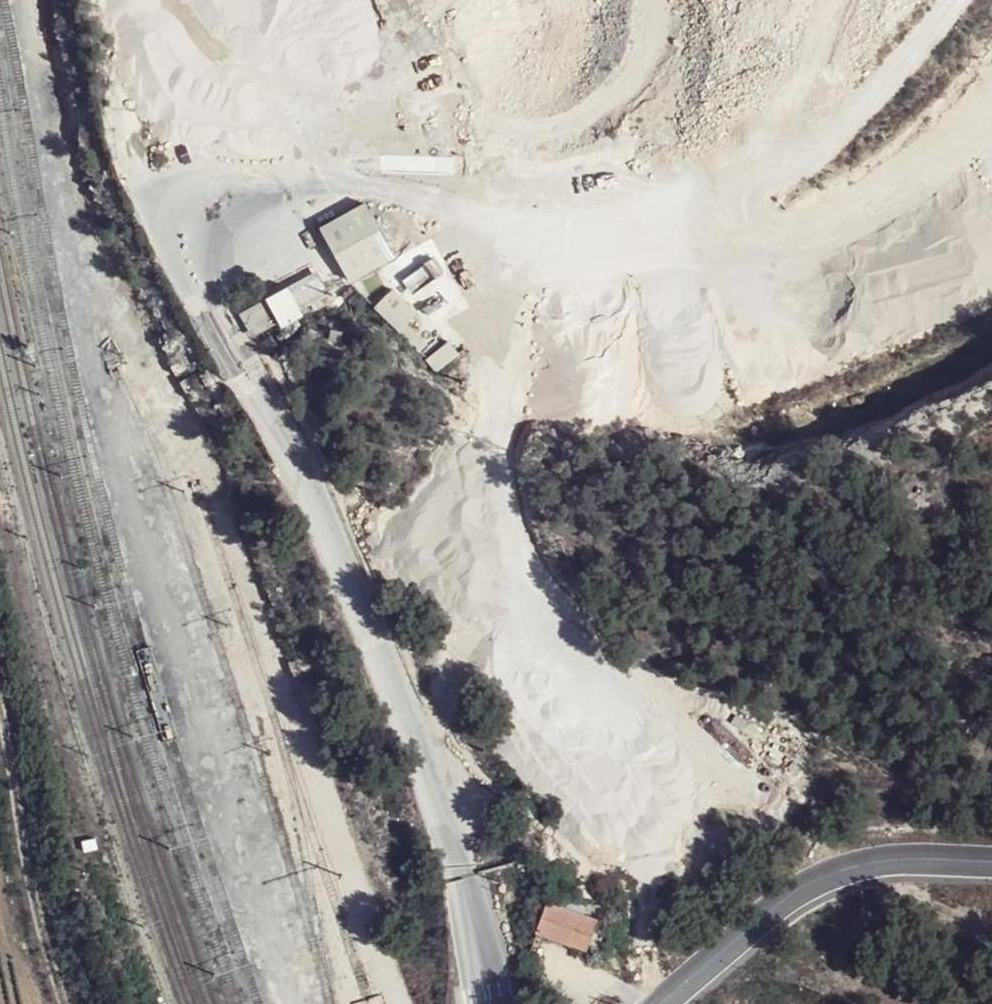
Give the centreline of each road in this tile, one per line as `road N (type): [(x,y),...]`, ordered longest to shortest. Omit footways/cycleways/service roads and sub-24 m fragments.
road 1 (track): [(291,1003),(88,356),(80,273),(26,0)]
road 2 (track): [(424,756),(464,642),(486,614),(516,595),(494,224),(504,150),(517,137),(579,124),(629,83),(654,29),(655,0)]
road 3 (track): [(84,311),(110,317),(130,337),(212,480),(398,1003)]
road 4 (track): [(281,183),(352,186),(560,234),(654,226),(794,178),(957,0)]
road 5 (track): [(654,226),(708,246),(771,246),(844,217),(924,171),(991,115)]
road 6 (unclassified): [(662,1003),(792,895),(826,876),(873,862),(991,860)]
road 7 (track): [(516,595),(537,637),(747,785)]
road 8 (track): [(0,734),(59,1003)]
road 9 (track): [(873,862),(919,899),(991,928)]

